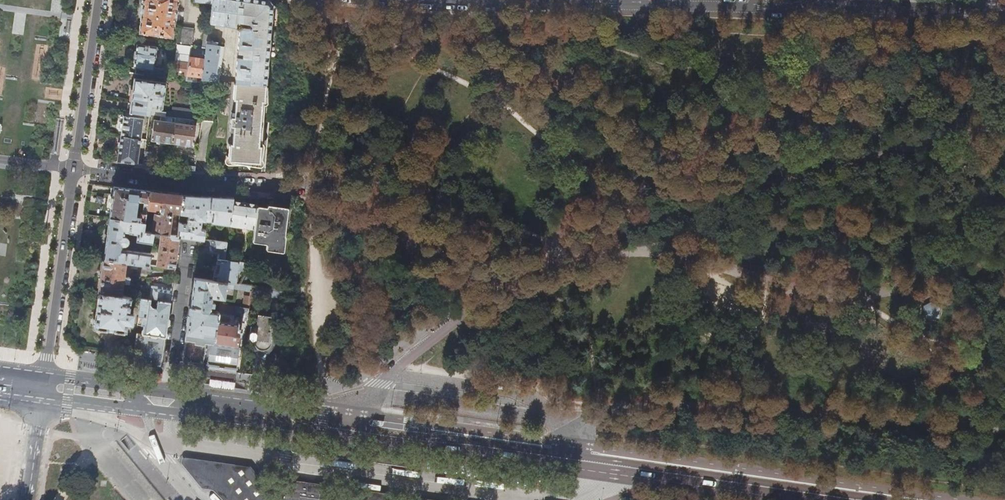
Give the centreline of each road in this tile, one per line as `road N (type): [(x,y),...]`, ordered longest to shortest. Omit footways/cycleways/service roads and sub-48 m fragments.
road 1 (residential): [(74,168),(336,189),(418,248),(489,272),(487,297),(340,426)]
road 2 (residential): [(447,0),(1004,18)]
road 3 (primary): [(825,499),(340,426)]
road 4 (track): [(1004,427),(641,397),(603,407),(552,460)]
road 5 (track): [(552,253),(908,145)]
road 6 (track): [(866,297),(793,290),(655,251),(552,253)]
road 7 (primary): [(41,398),(340,426)]
road 8 (primary): [(340,426),(235,399),(45,373)]
road 9 (track): [(552,253),(618,201),(800,105)]
road 10 (tertiary): [(45,373),(74,168)]
road 11 (tertiary): [(74,168),(98,0)]
road 12 (track): [(1004,270),(966,270),(866,297)]
road 13 (track): [(800,105),(875,55),(896,22)]

